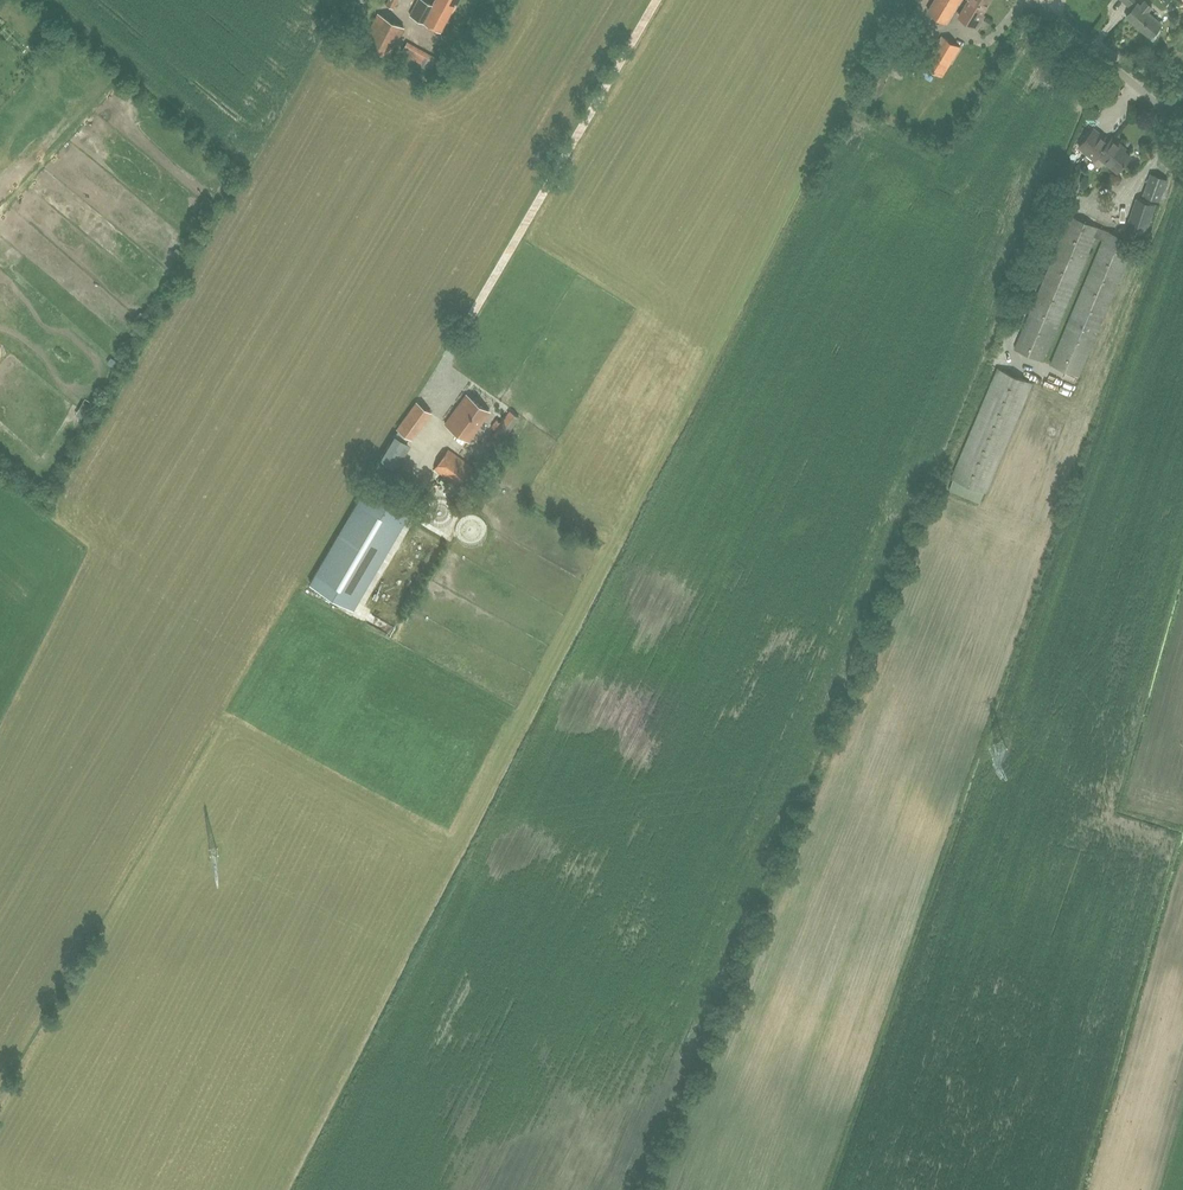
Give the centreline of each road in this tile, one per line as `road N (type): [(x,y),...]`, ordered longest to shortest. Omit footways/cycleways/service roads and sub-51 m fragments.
road 1 (unclassified): [(448,354),(657,0)]
road 2 (unclassified): [(1182,127),(1033,0)]

